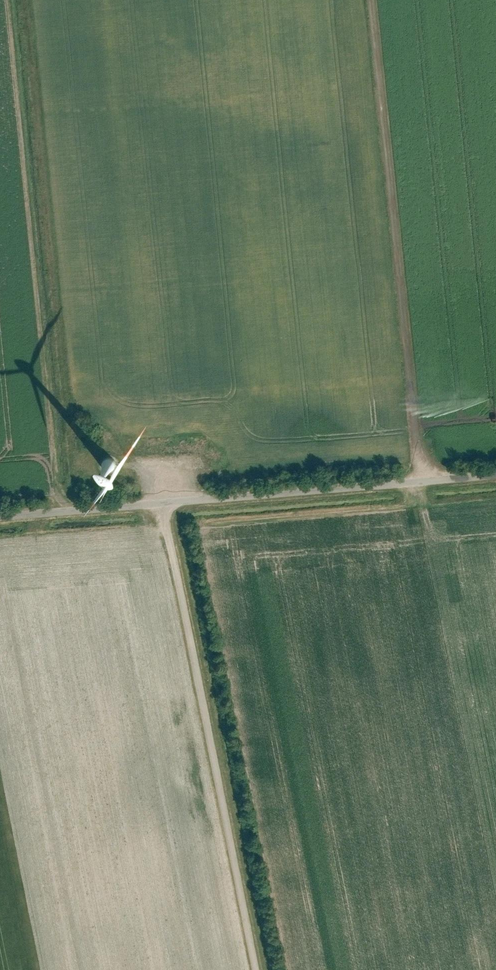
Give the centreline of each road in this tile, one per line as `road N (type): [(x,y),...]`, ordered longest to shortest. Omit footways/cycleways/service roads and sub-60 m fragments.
road 1 (unclassified): [(0,517),(495,475)]
road 2 (track): [(75,484),(27,0)]
road 3 (track): [(368,0),(426,481)]
road 4 (track): [(164,503),(258,969)]

